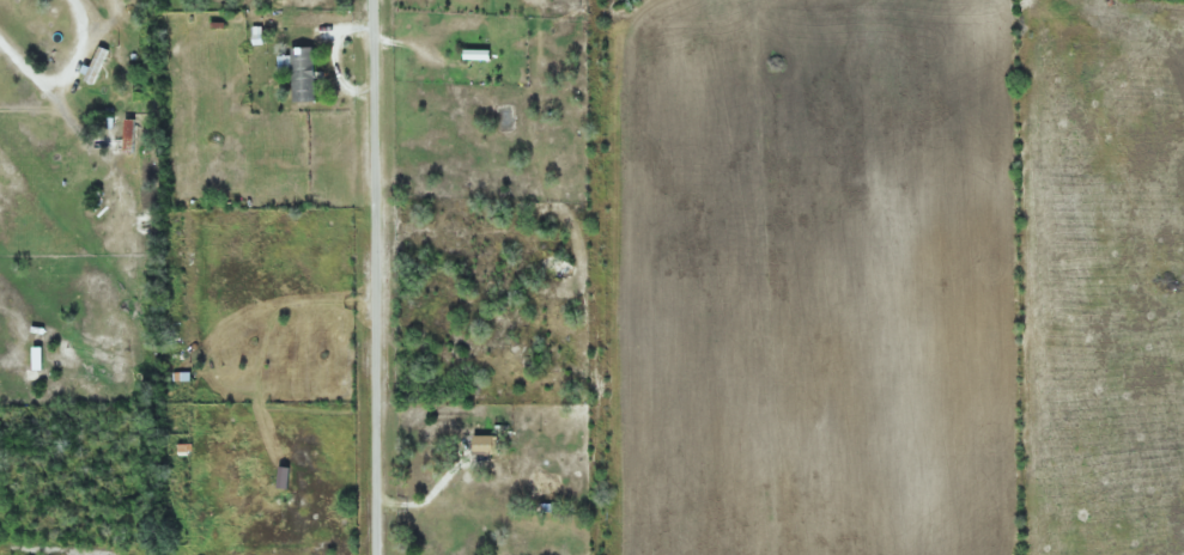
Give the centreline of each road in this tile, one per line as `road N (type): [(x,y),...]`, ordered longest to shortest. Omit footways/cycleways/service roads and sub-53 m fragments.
road 1 (residential): [(370,0),(374,554)]

